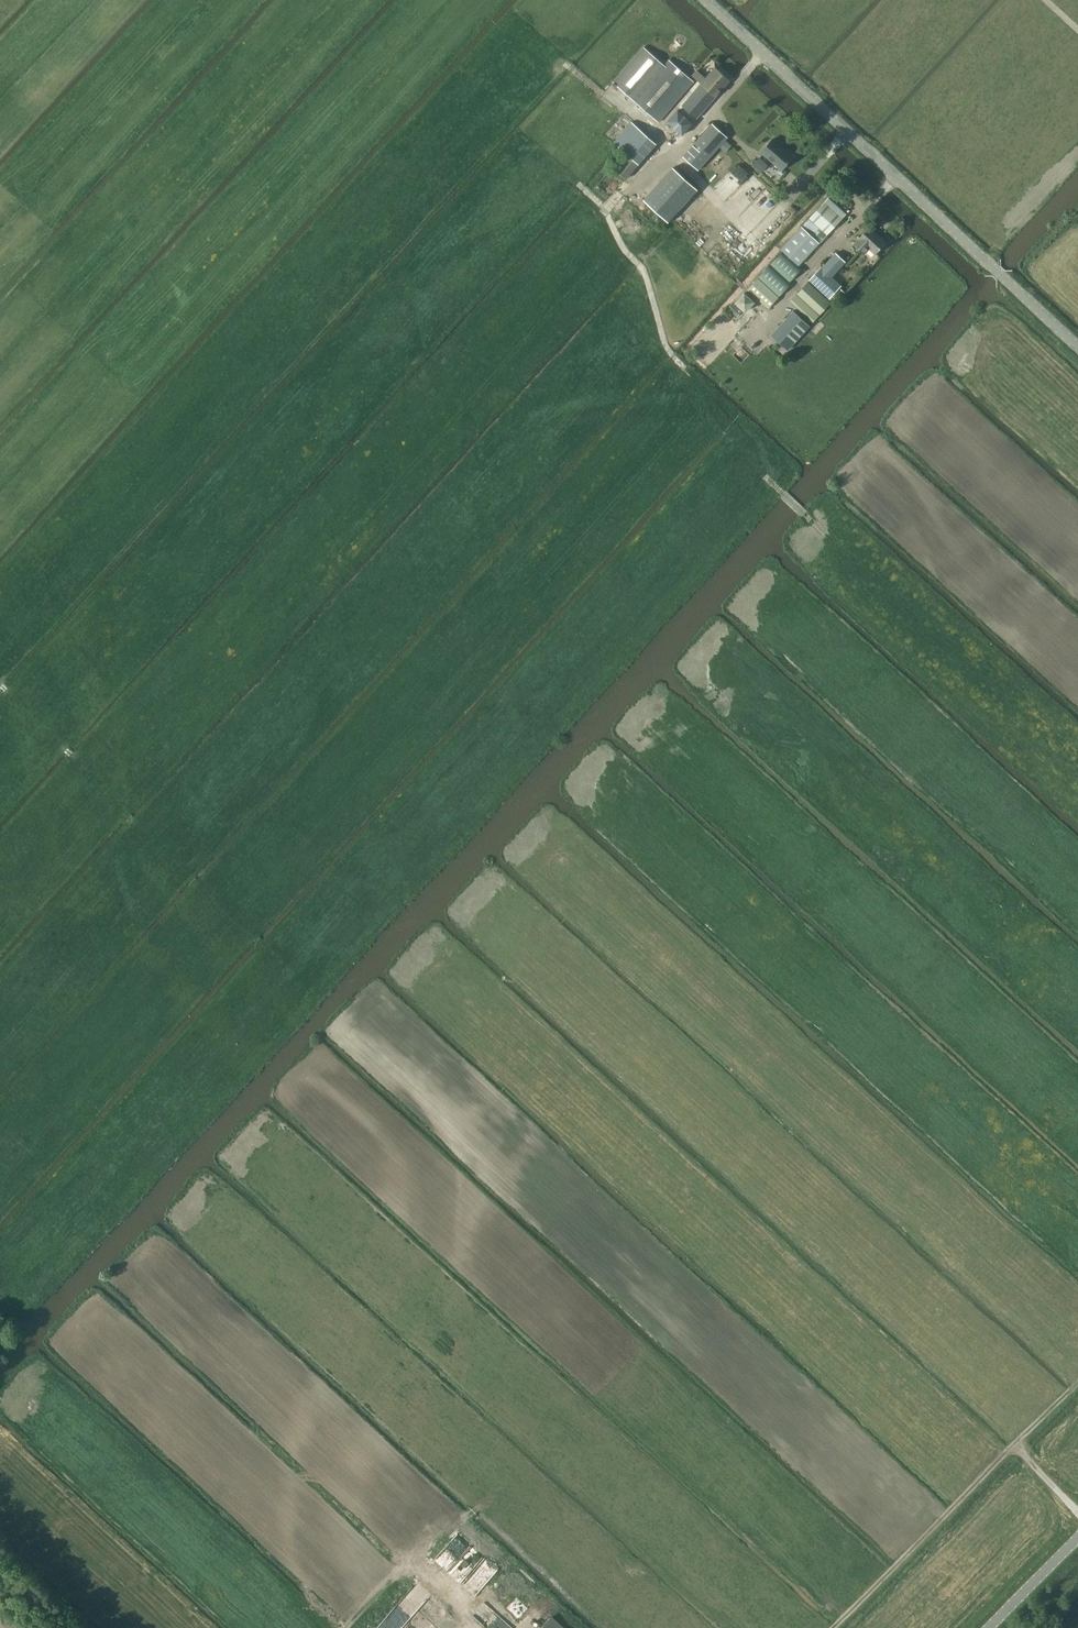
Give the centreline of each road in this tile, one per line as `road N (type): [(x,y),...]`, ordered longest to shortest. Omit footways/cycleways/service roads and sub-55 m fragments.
road 1 (track): [(667,148),(605,209),(641,267),(668,350),(759,442),(773,482),(1077,774)]
road 2 (unclassified): [(1077,350),(703,0)]
road 3 (track): [(1012,1442),(836,1627)]
road 4 (unclassified): [(988,1627),(1077,1537)]

